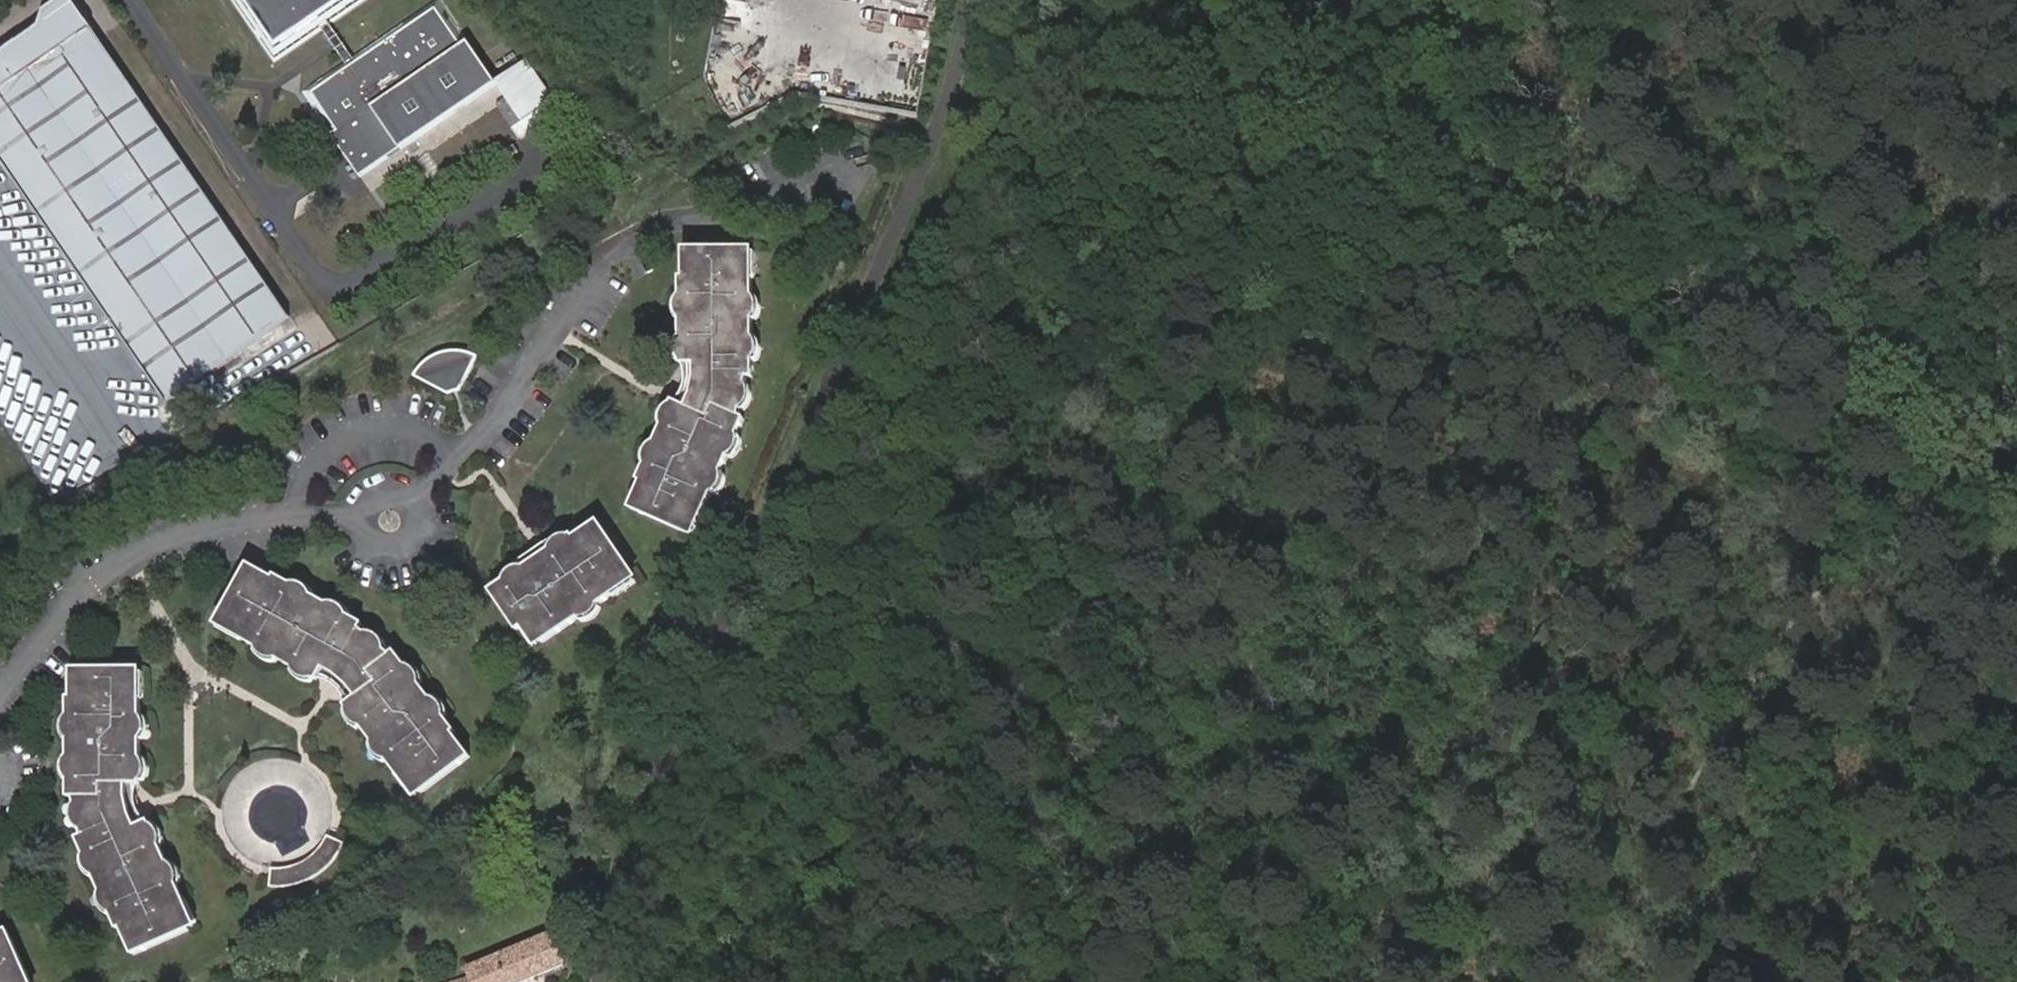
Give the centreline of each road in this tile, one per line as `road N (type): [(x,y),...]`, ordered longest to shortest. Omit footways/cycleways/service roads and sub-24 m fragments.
road 1 (residential): [(608,981),(631,844),(839,370),(974,35)]
road 2 (residential): [(418,506),(456,446),(493,420),(605,260),(666,221),(725,217),(780,194)]
road 3 (residential): [(0,703),(53,610),(137,546),(221,522),(356,524)]

